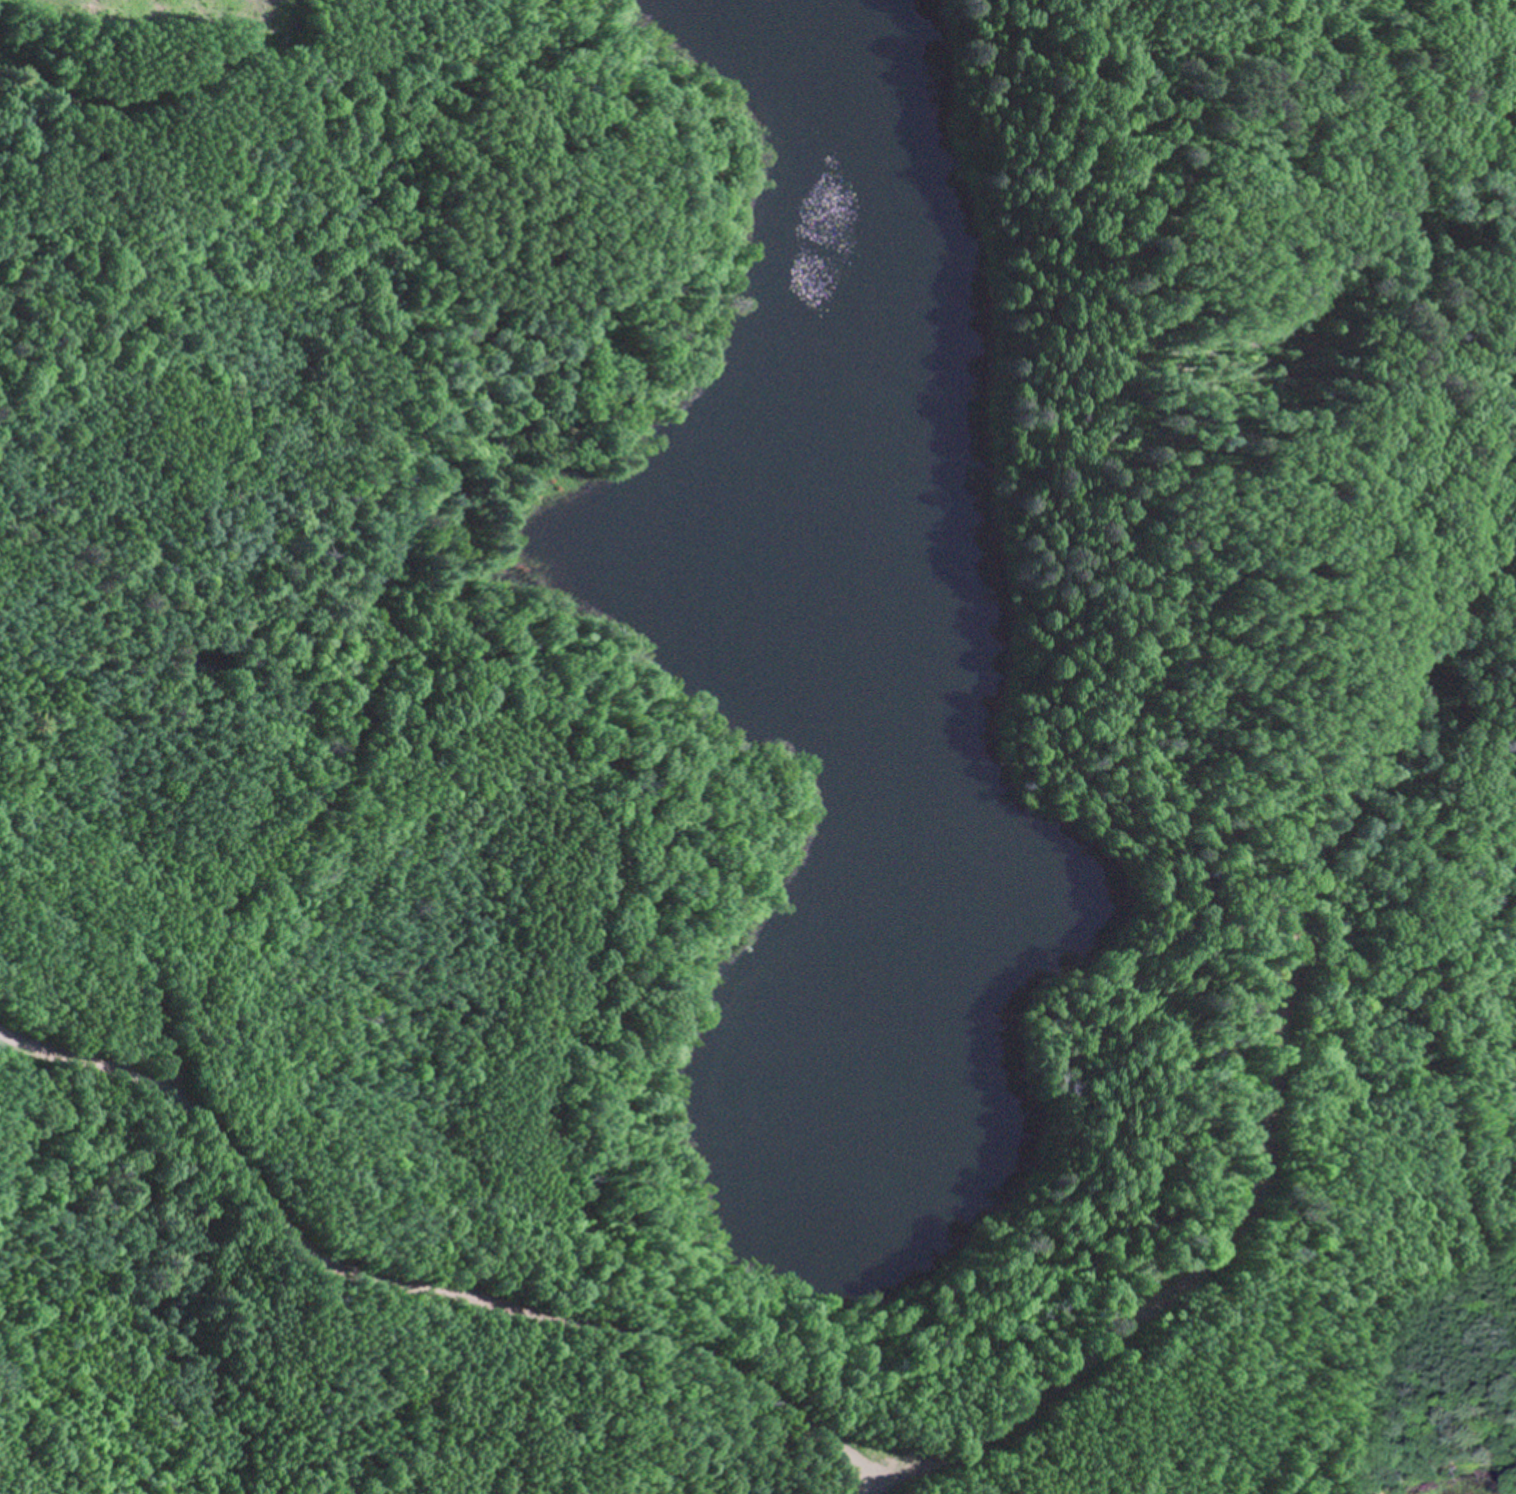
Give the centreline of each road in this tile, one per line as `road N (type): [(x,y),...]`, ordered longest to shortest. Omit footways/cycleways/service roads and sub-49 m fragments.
road 1 (residential): [(1515,507),(1314,852),(1277,992),(1251,1190),(1215,1262),(1020,1414),(868,1493)]
road 2 (residential): [(872,1489),(713,1367),(651,1337),(342,1267),(286,1227),(161,1087),(0,1042)]
road 3 (track): [(161,1087),(178,1054),(195,955),(215,900),(332,781),(416,513),(443,479)]

